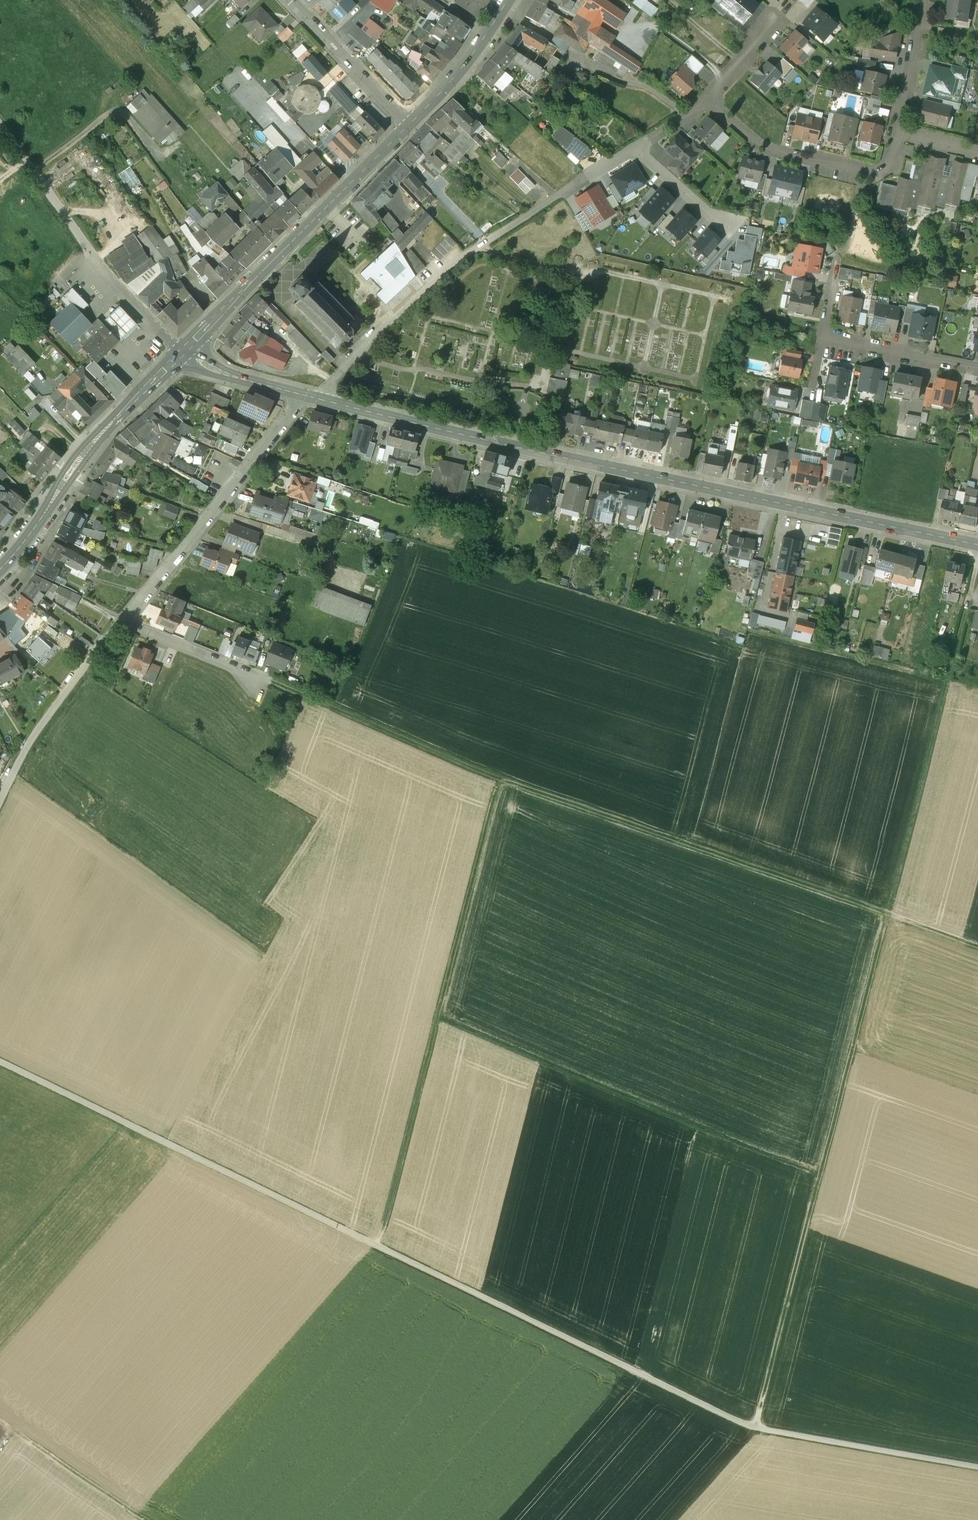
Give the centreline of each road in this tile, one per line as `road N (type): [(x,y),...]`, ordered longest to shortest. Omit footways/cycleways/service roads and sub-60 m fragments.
road 1 (track): [(0,1061),(755,1428),(977,1468)]
road 2 (track): [(968,593),(755,1428)]
road 3 (track): [(258,680),(504,787),(977,947)]
road 4 (secondary): [(977,546),(321,400)]
road 5 (residential): [(709,101),(445,269),(390,318),(321,400)]
road 6 (track): [(504,787),(376,1244)]
road 7 (residential): [(301,394),(125,619),(258,680)]
road 8 (track): [(438,1019),(821,1178)]
road 9 (secondary): [(183,354),(410,124)]
road 10 (secondary): [(0,570),(97,440),(183,354)]
road 11 (residential): [(895,131),(881,166),(806,158),(762,145),(709,101)]
road 12 (track): [(125,619),(28,746),(0,802)]
road 13 (residential): [(410,124),(291,0)]
road 14 (track): [(0,1421),(141,1519)]
road 15 (secondary): [(410,124),(447,87),(508,0)]
road 16 (residential): [(977,368),(823,335)]
road 17 (track): [(89,247),(0,123)]
road 18 (residential): [(183,354),(89,247)]
road 19 (track): [(560,54),(644,85),(686,116)]
road 20 (residential): [(923,0),(895,131)]
road 21 (secondary): [(301,394),(183,354)]

